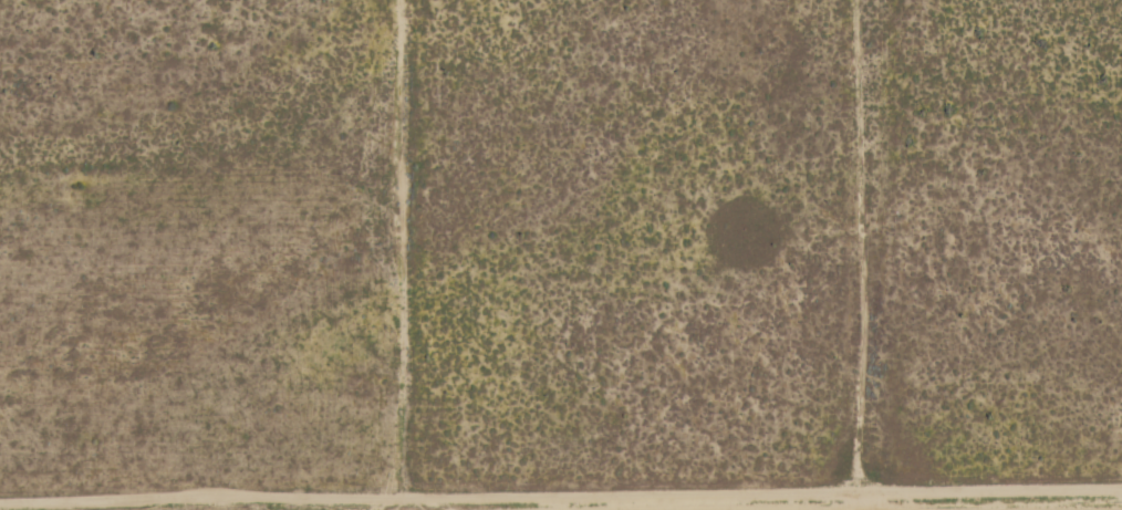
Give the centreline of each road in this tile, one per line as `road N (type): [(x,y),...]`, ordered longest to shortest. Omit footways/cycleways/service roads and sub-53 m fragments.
road 1 (residential): [(857,509),(864,0)]
road 2 (residential): [(407,509),(408,0)]

